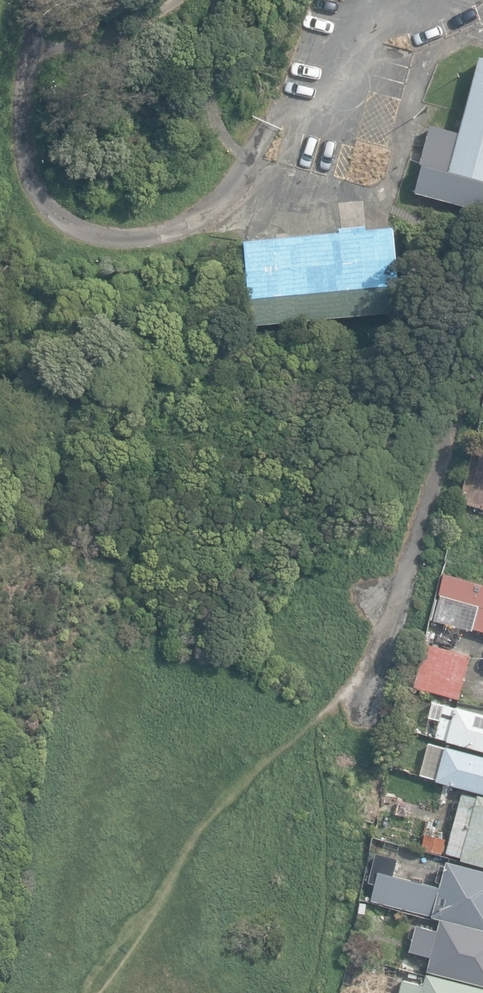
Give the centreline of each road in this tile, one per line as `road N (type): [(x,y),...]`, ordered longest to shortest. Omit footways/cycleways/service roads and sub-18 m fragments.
road 1 (track): [(175,0),(80,59),(14,74)]
road 2 (track): [(251,161),(224,134),(217,111),(209,32),(225,0)]

